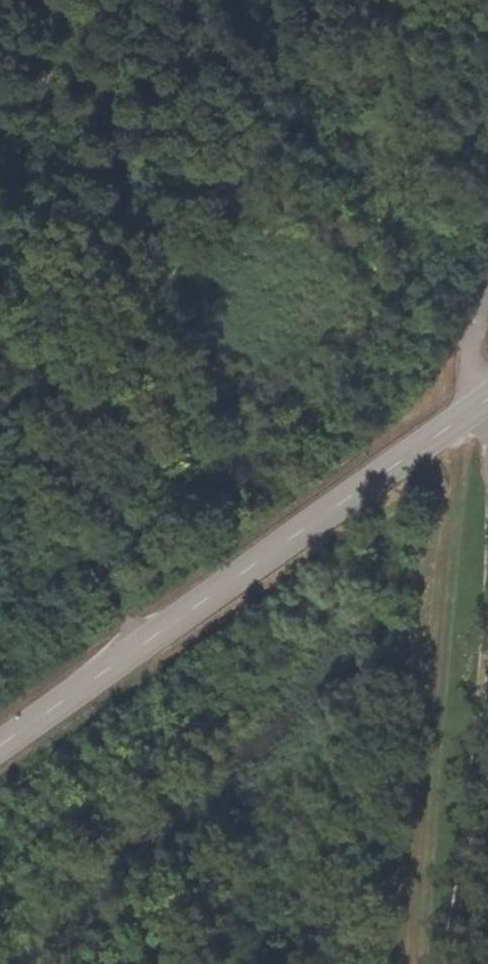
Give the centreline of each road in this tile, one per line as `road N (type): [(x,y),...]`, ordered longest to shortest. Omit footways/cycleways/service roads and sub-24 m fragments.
road 1 (tertiary): [(487,398),(0,747)]
road 2 (track): [(487,621),(463,963)]
road 3 (track): [(0,482),(158,636)]

